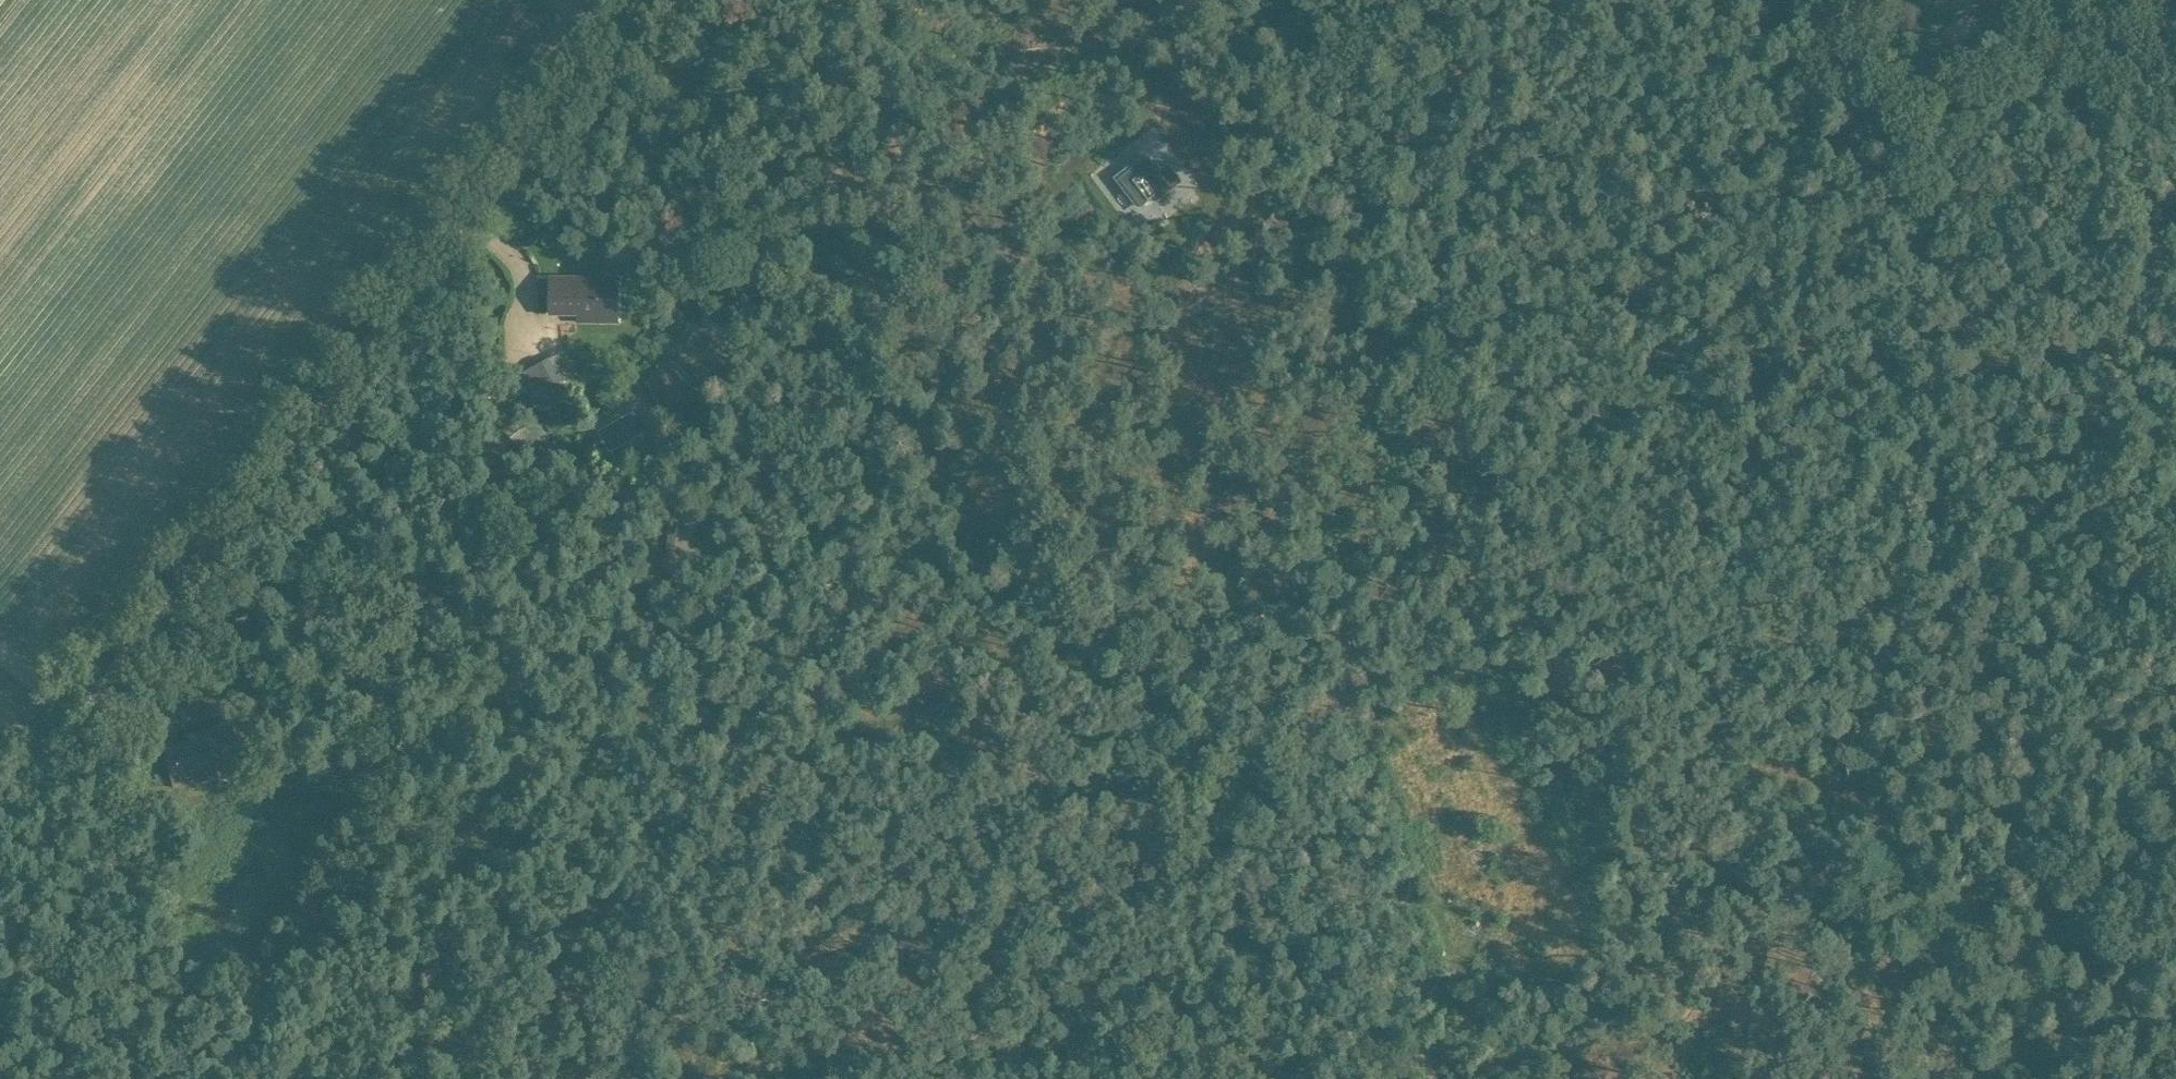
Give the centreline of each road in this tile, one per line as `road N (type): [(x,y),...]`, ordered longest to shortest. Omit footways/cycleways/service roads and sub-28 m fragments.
road 1 (unclassified): [(0,785),(625,23)]
road 2 (track): [(0,874),(162,1078)]

